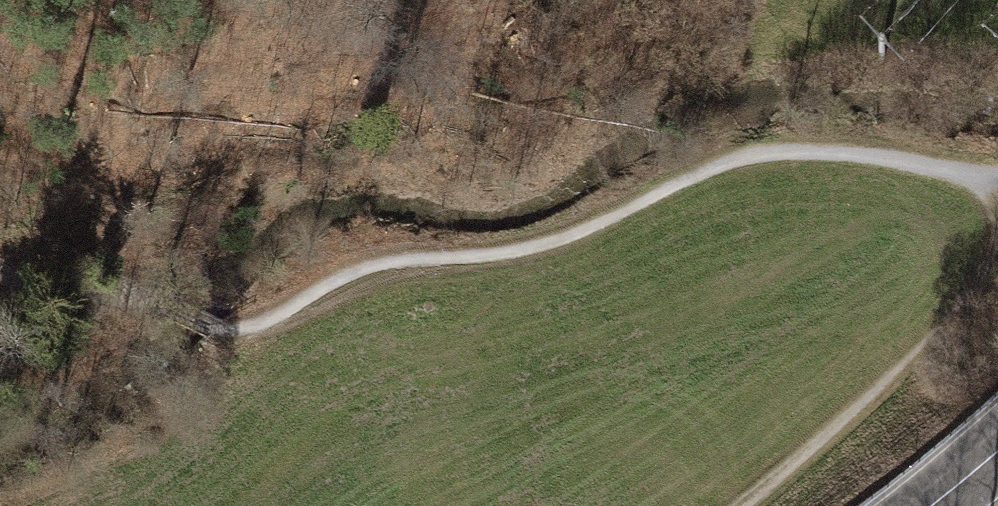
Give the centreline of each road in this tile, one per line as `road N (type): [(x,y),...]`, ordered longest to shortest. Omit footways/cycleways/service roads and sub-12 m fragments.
road 1 (track): [(997,192),(923,166),(815,152),(685,175),(577,232),(507,253),(392,261),(338,275),(242,332)]
road 2 (track): [(997,211),(951,315),(742,505)]

